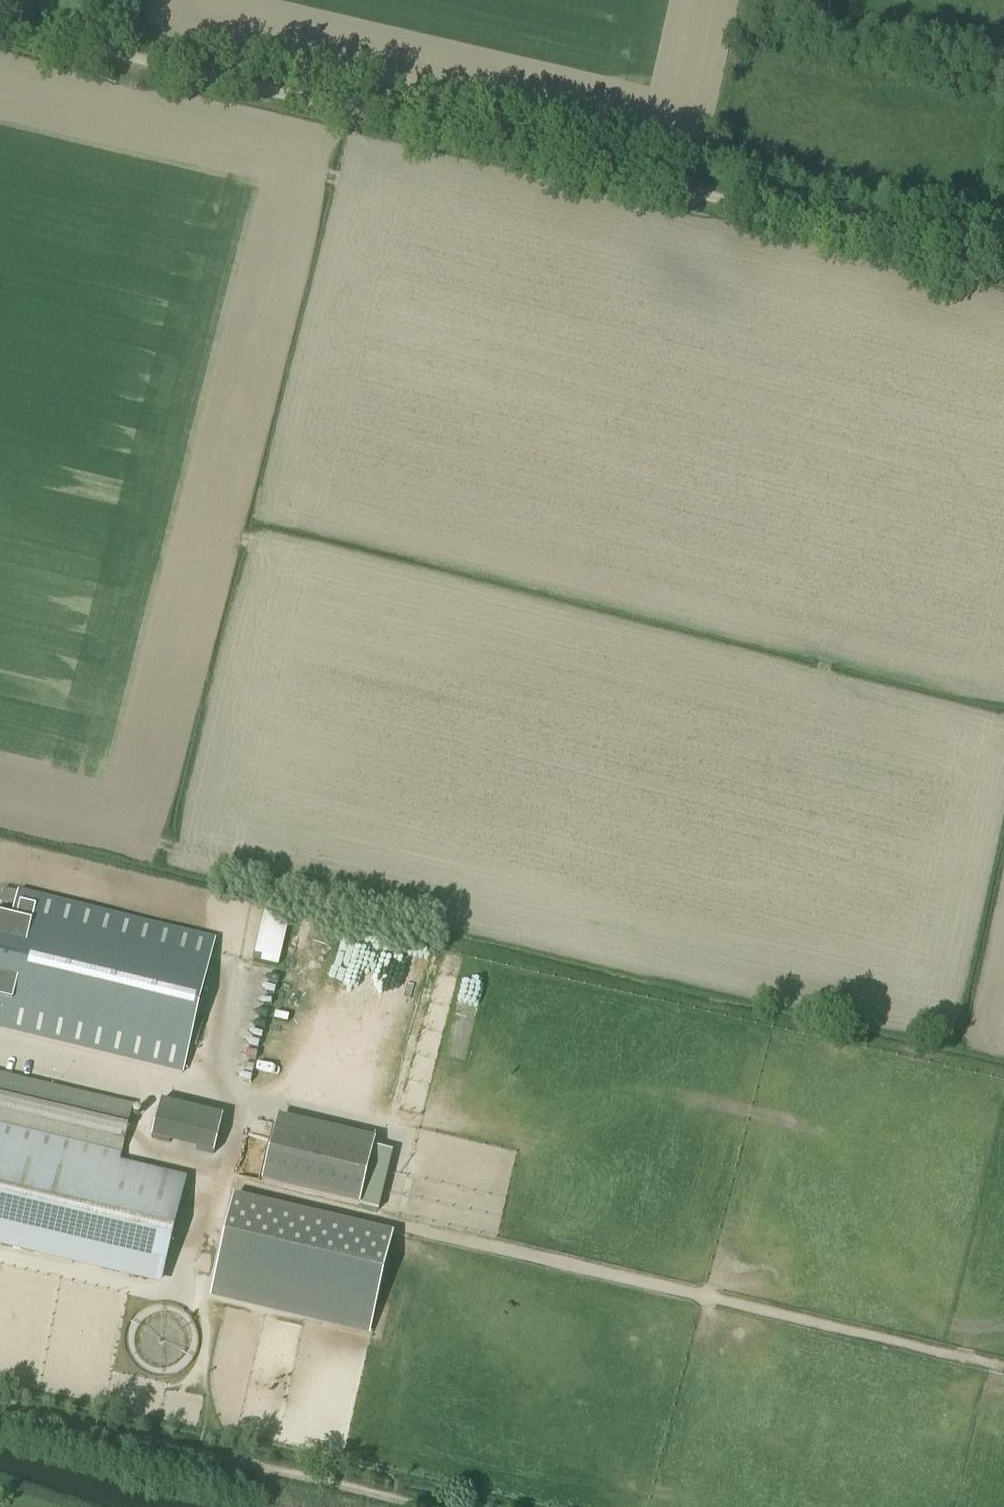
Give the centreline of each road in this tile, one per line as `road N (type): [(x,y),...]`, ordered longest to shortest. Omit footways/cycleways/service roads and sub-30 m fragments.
road 1 (track): [(1003,265),(0,26)]

